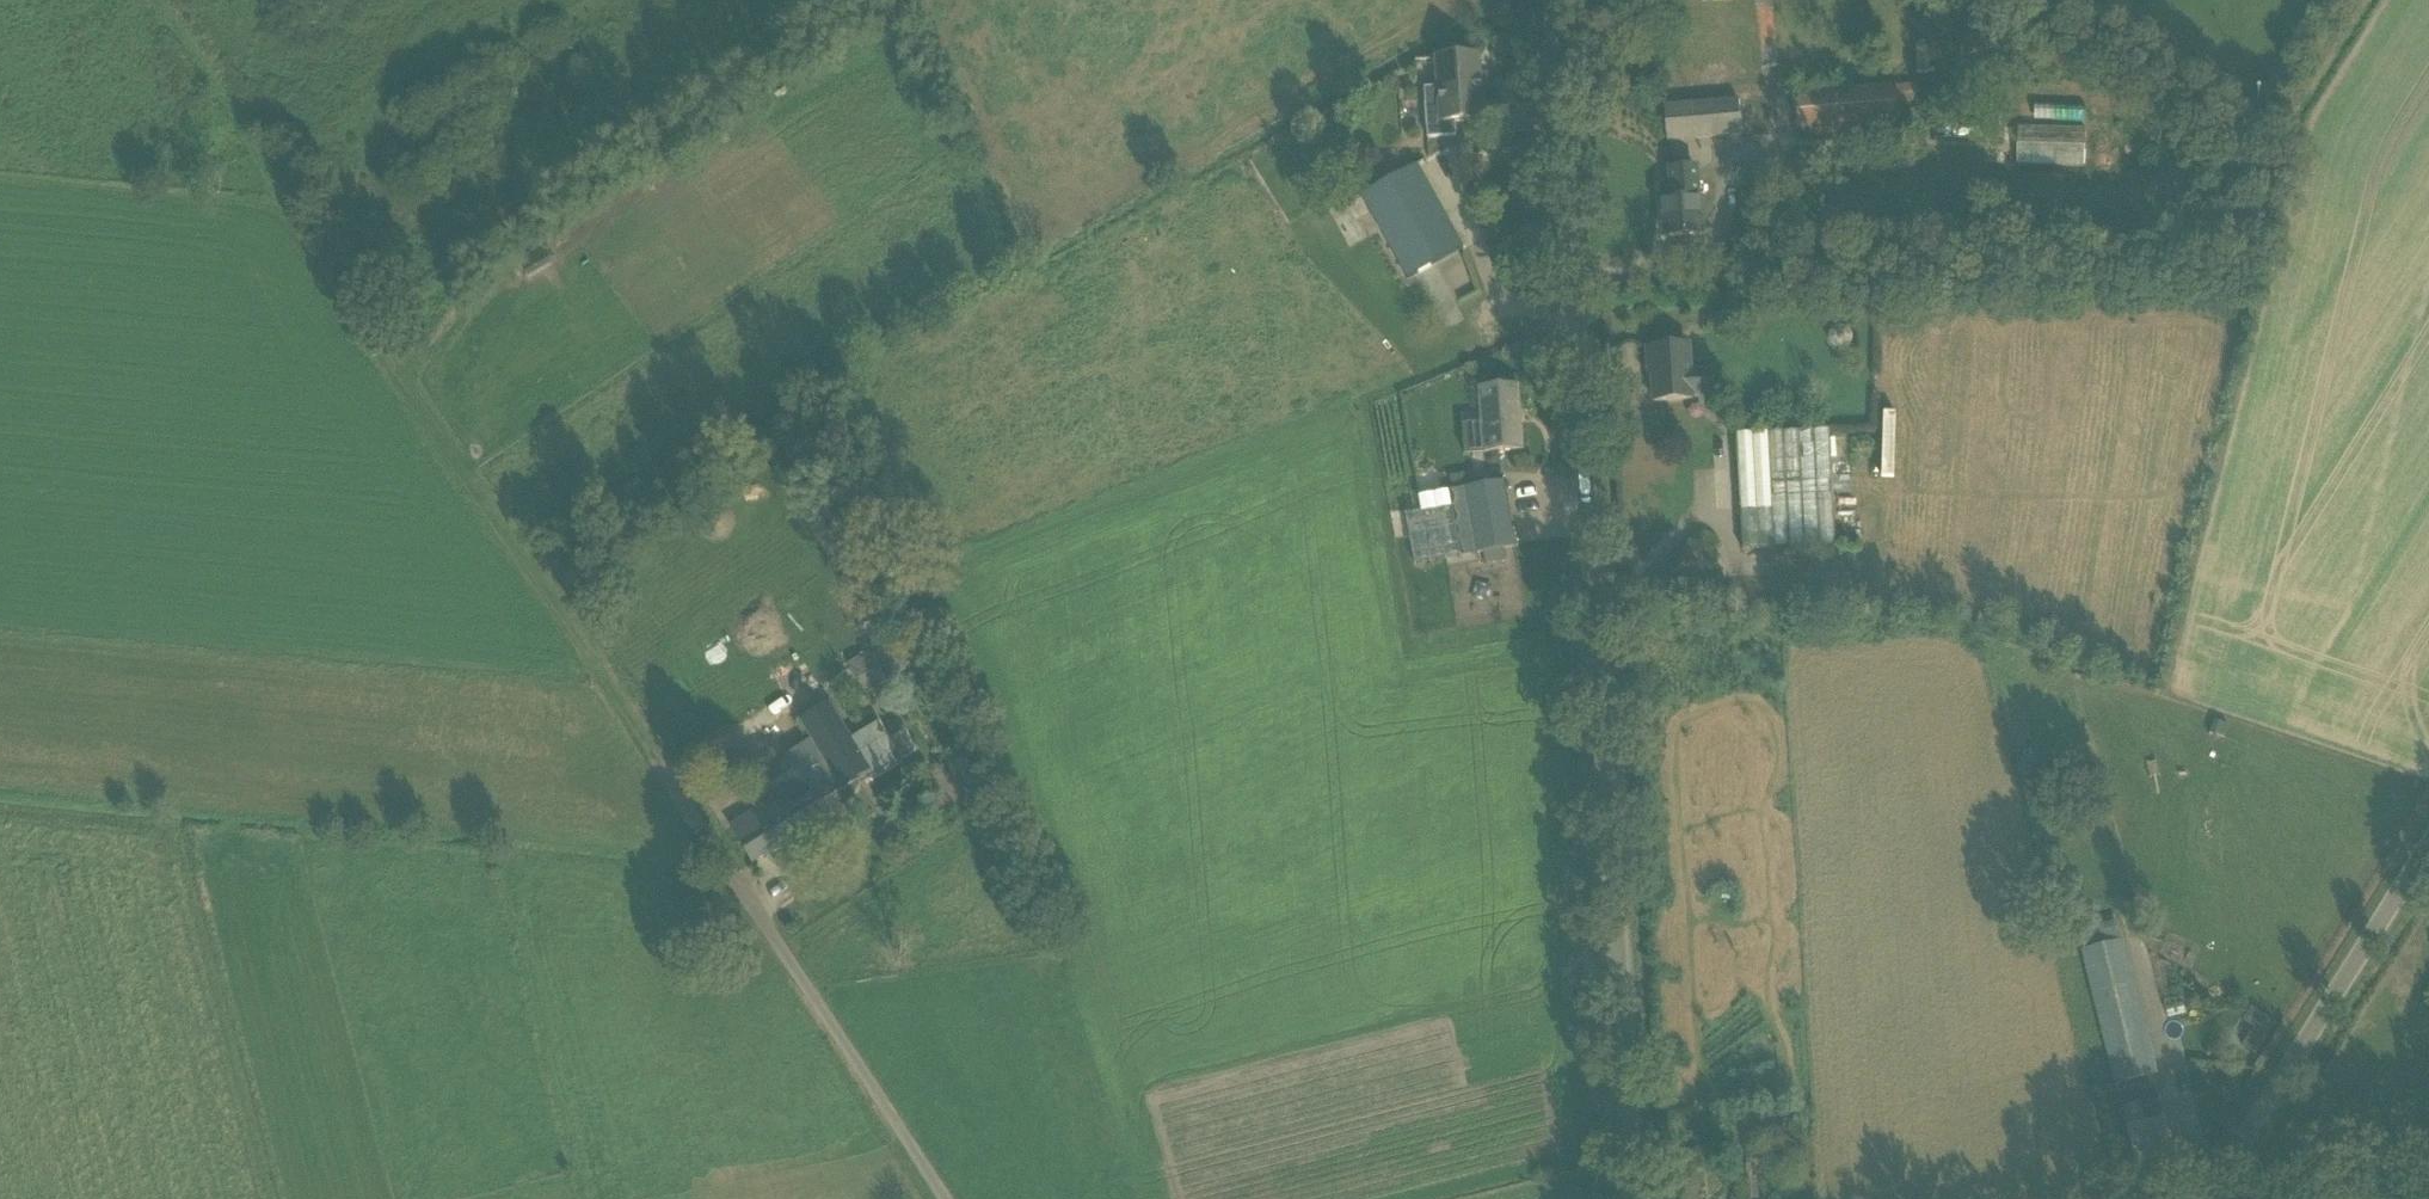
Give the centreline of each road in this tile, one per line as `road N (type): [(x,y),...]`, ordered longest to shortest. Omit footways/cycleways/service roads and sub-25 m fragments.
road 1 (unclassified): [(1633,1198),(1597,750),(1555,0)]
road 2 (unclassified): [(289,203),(729,868)]
road 3 (unclassified): [(2209,1198),(2428,845)]
road 4 (unclassified): [(944,1198),(729,868)]
road 5 (tertiary): [(2280,1198),(2428,1160)]

